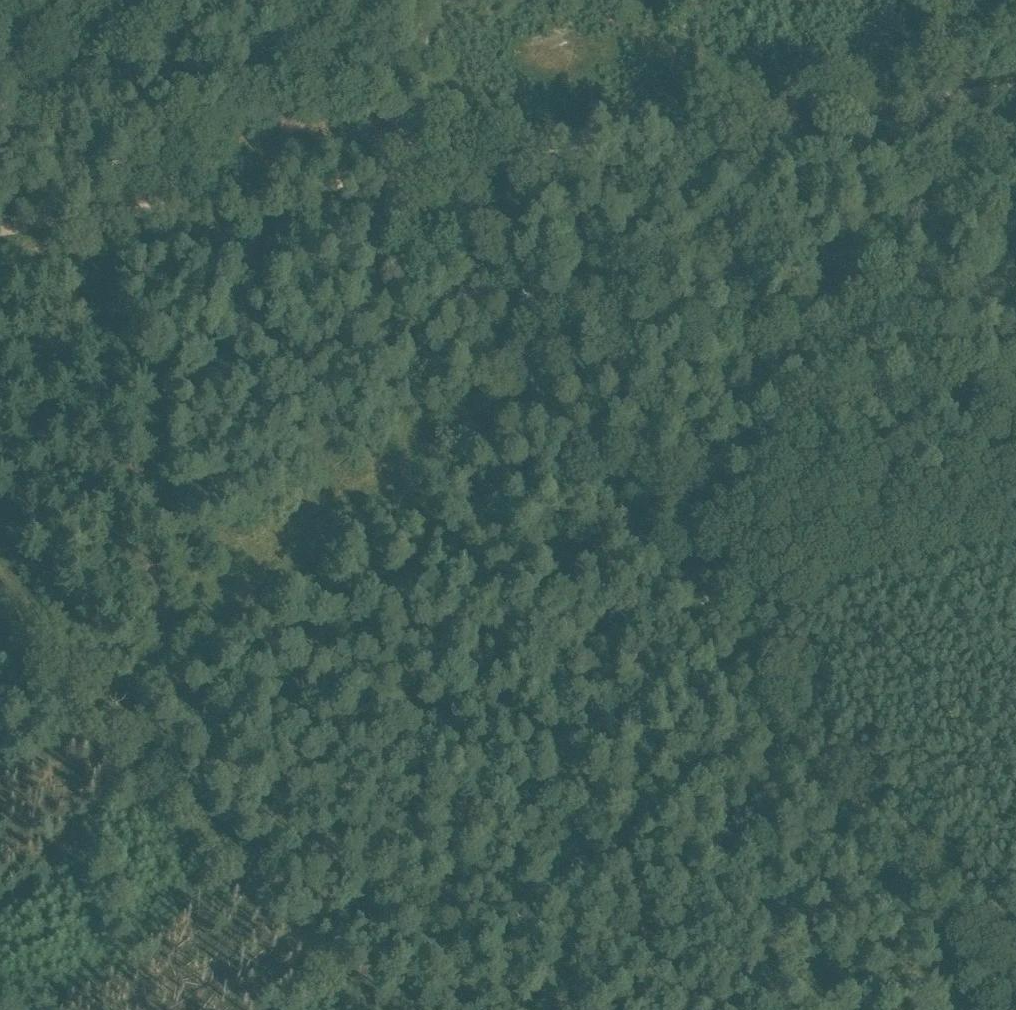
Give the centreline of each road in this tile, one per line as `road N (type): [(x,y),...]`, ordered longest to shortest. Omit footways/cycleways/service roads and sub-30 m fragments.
road 1 (track): [(380,181),(1015,1009)]
road 2 (track): [(380,181),(1015,95)]
road 3 (track): [(374,1009),(193,815),(116,700),(0,574)]
road 4 (track): [(125,712),(156,653),(197,623),(238,566),(329,517),(530,378)]
road 5 (track): [(0,227),(380,181)]

